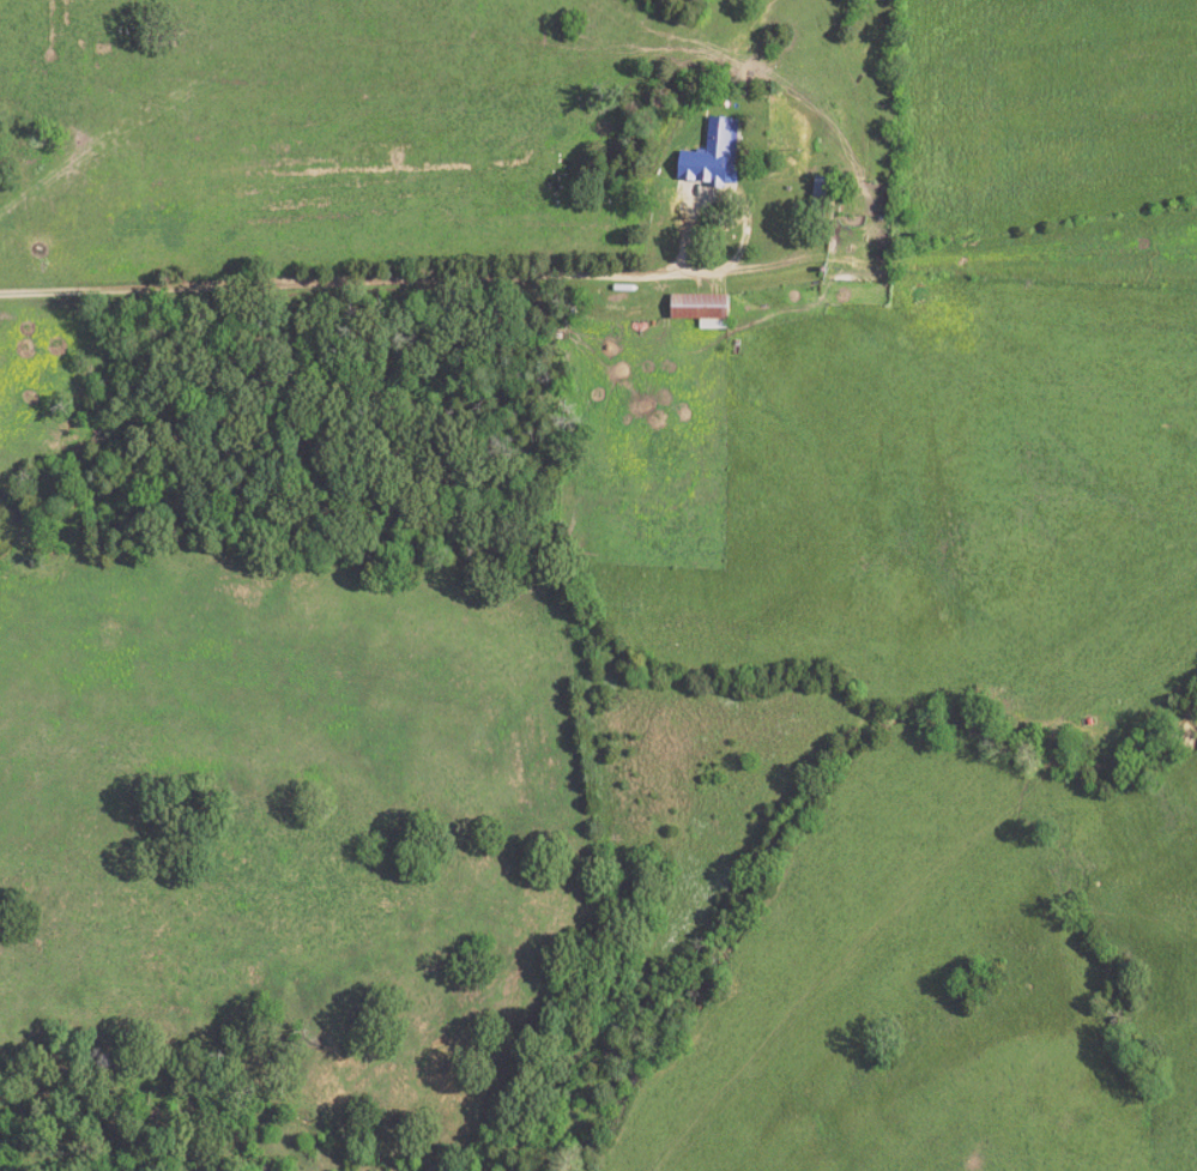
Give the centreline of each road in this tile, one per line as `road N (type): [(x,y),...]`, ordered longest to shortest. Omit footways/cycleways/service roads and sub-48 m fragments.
road 1 (residential): [(0,293),(664,270),(681,243)]
road 2 (residential): [(1196,203),(778,264),(664,270)]
road 3 (residential): [(703,239),(681,243),(678,222),(691,194),(717,181),(740,206),(731,224),(703,239)]

